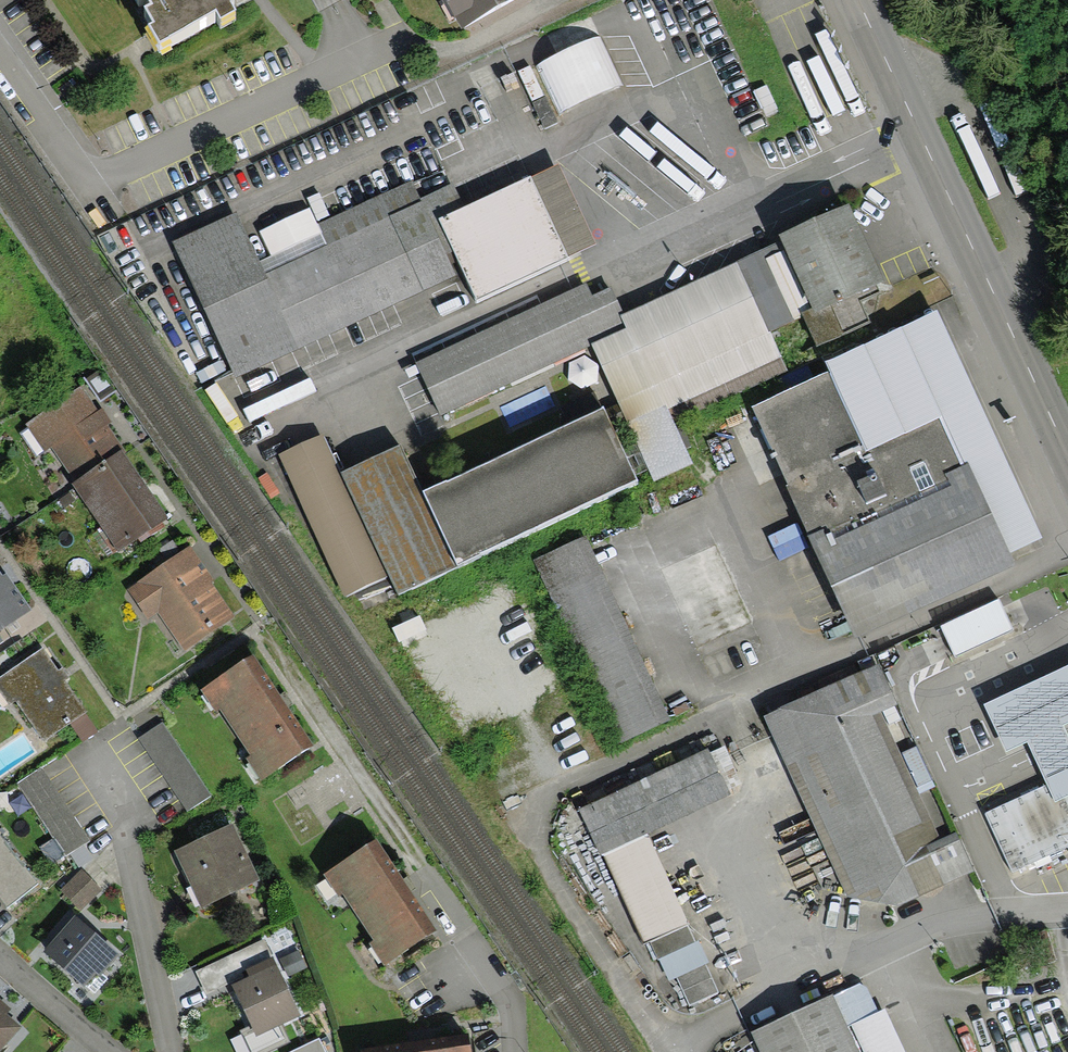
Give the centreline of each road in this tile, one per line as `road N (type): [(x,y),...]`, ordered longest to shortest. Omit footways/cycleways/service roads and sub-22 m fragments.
road 1 (primary): [(1067,460),(856,0)]
road 2 (residential): [(0,31),(92,154),(128,177),(169,167),(365,50)]
road 3 (residential): [(692,1051),(695,1042),(821,956),(943,931),(1067,919)]
road 4 (residential): [(170,1051),(122,817),(90,759)]
road 5 (residential): [(114,1051),(0,955)]

